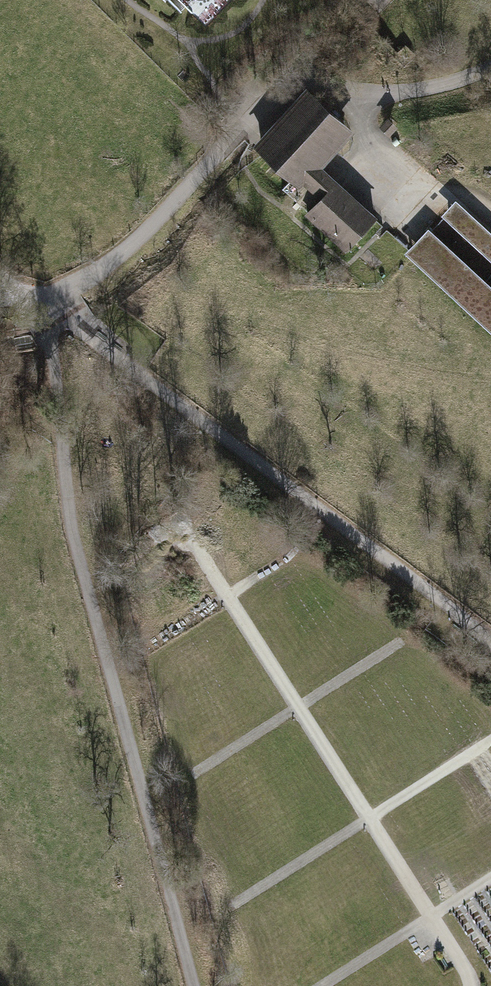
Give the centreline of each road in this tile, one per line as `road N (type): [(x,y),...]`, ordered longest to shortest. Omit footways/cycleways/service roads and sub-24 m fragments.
road 1 (track): [(194,985),(73,533),(41,310)]
road 2 (track): [(490,641),(0,277)]

